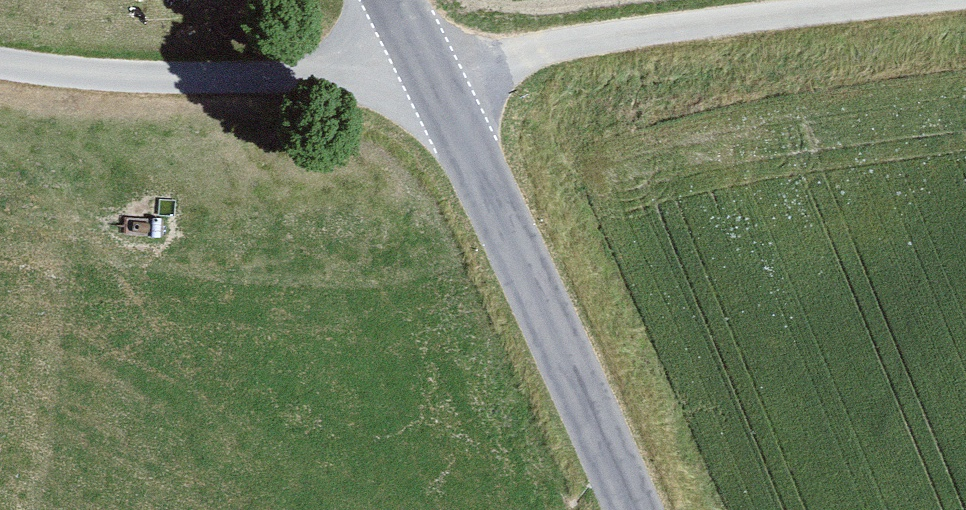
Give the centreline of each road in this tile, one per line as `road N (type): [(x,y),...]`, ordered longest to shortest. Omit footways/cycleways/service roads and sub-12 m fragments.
road 1 (track): [(0,64),(433,79),(691,18),(935,0)]
road 2 (tertiary): [(636,509),(392,0)]

